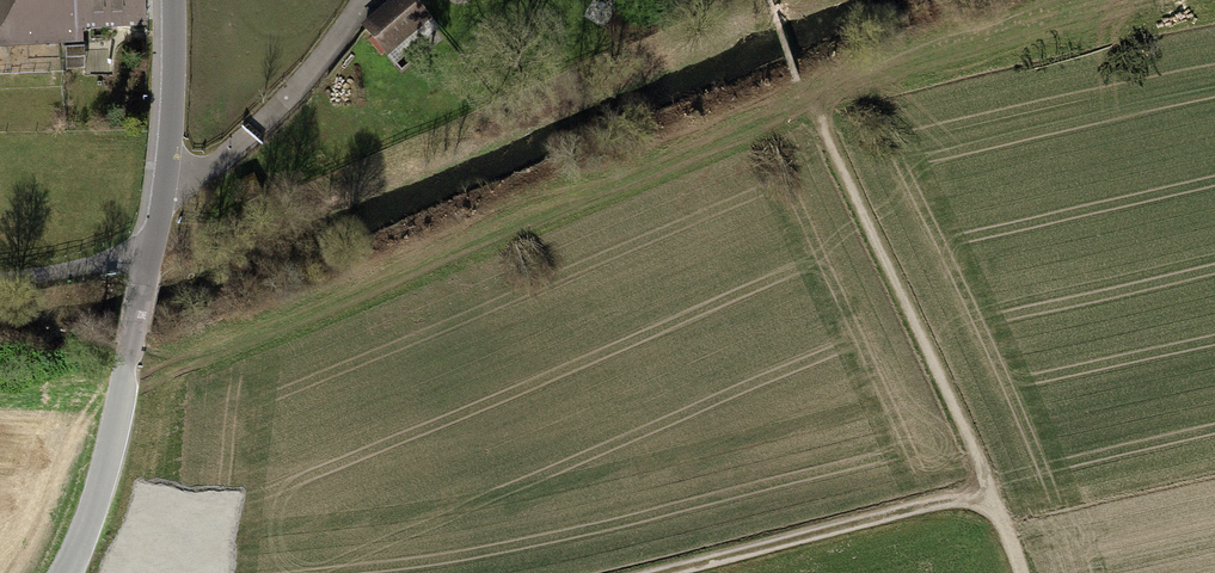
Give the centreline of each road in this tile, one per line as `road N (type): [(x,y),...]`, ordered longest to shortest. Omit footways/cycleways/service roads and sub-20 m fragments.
road 1 (track): [(1011,572),(989,497),(823,122)]
road 2 (track): [(989,497),(655,572)]
road 3 (tertiary): [(147,258),(112,440),(67,572)]
road 4 (unclassified): [(168,179),(199,173),(261,124),(365,0)]
road 5 (tertiary): [(174,0),(168,179)]
road 6 (unclassified): [(0,280),(147,258)]

